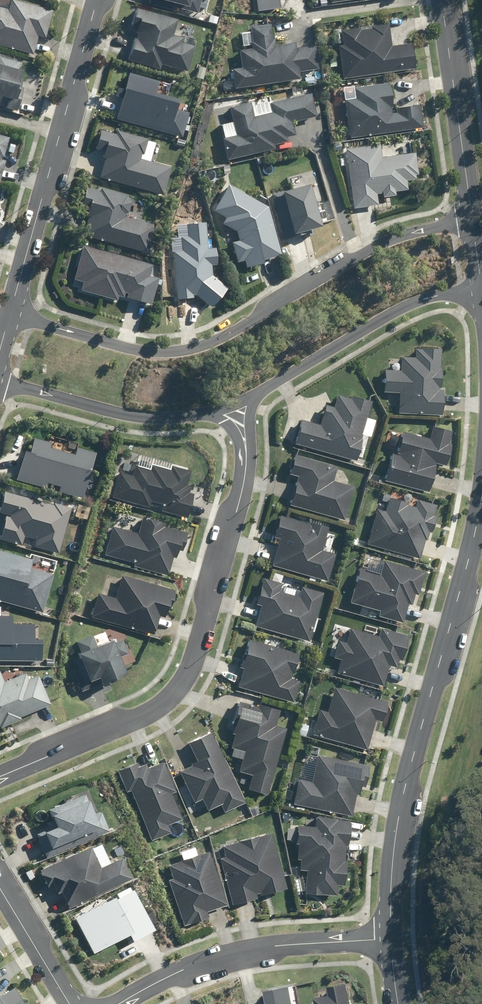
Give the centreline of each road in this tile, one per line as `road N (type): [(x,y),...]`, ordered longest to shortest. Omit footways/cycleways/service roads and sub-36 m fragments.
road 1 (residential): [(11,314),(142,351),(200,346),(390,240),(474,221)]
road 2 (residential): [(239,409),(243,480),(185,674),(162,699),(0,774)]
road 3 (residential): [(481,488),(401,813),(390,938)]
road 4 (residential): [(98,0),(11,314)]
road 5 (residential): [(118,1003),(234,954),(390,938)]
road 6 (residential): [(481,286),(419,298),(239,409)]
road 7 (residential): [(239,409),(140,417),(0,379)]
road 8 (residential): [(444,0),(474,221)]
road 9 (residential): [(73,1003),(0,885)]

